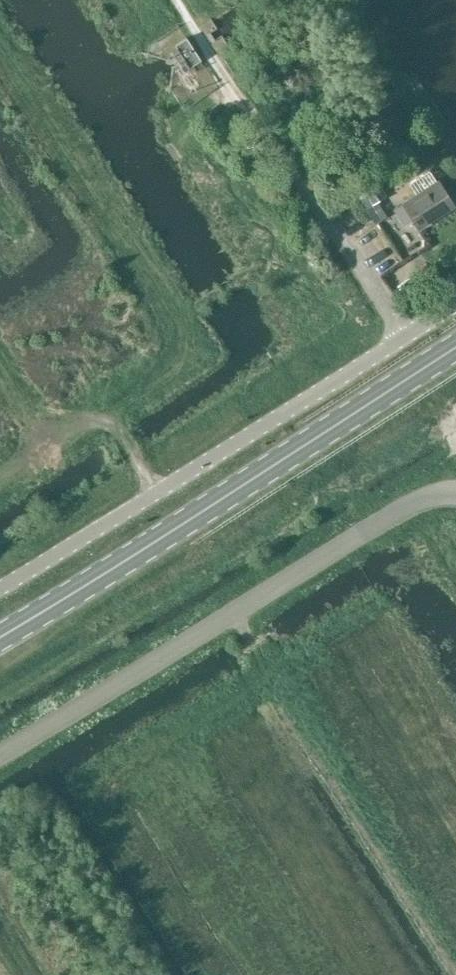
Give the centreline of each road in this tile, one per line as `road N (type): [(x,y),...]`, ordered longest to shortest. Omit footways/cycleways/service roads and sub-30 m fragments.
road 1 (primary): [(0,636),(455,348)]
road 2 (unclassified): [(455,493),(408,506),(0,754)]
road 3 (unclassified): [(0,587),(405,337)]
road 4 (unclassified): [(405,337),(226,79)]

